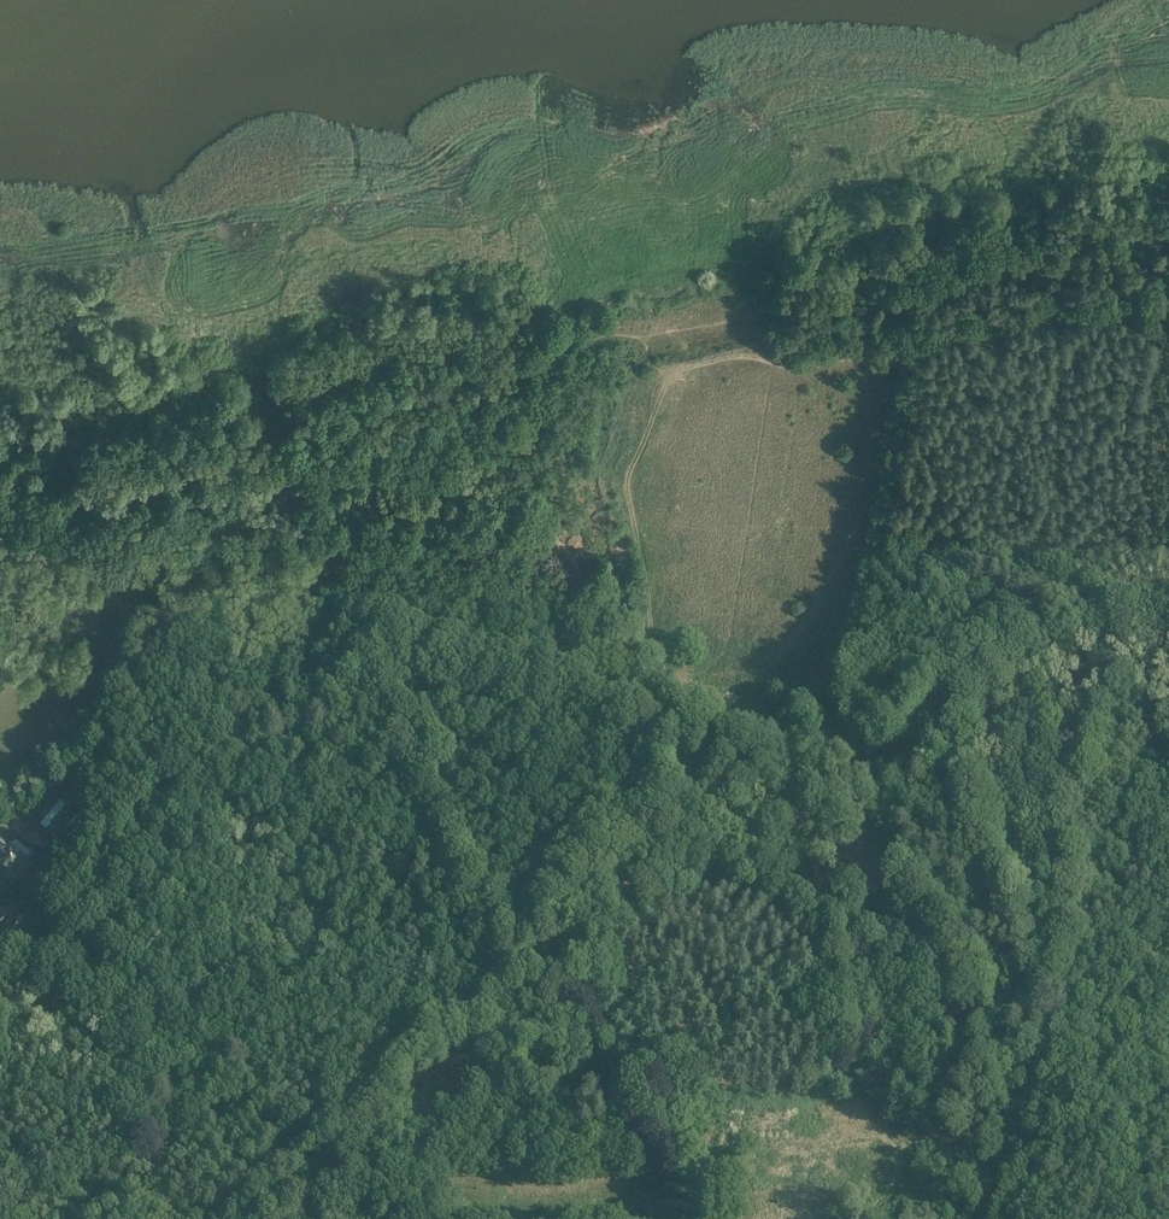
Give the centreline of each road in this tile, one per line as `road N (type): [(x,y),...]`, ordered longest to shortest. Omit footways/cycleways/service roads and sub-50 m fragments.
road 1 (track): [(143,1218),(149,1180),(130,1136),(40,1011),(0,977)]

